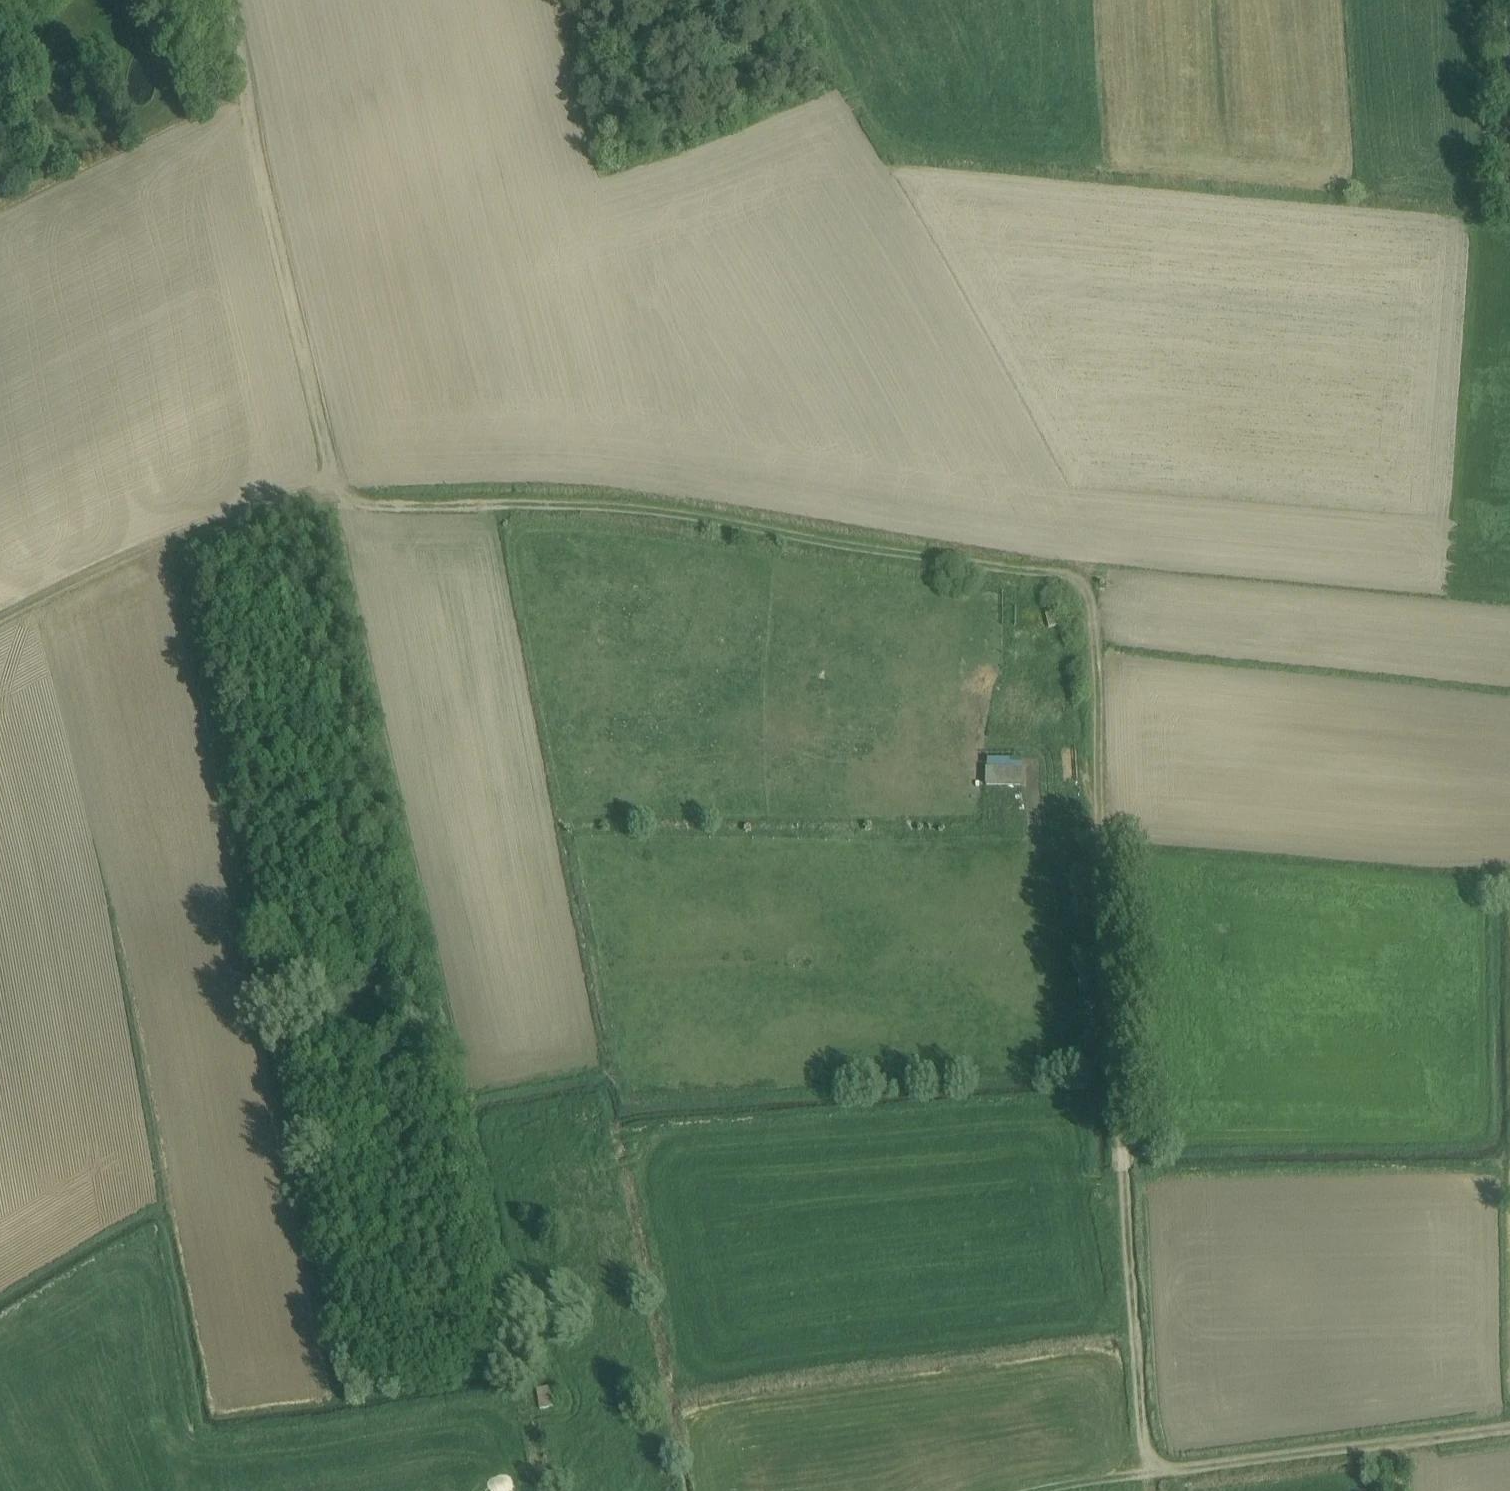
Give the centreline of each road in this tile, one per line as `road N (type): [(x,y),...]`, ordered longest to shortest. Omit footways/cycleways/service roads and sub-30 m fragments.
road 1 (track): [(329,493),(599,504),(1098,577),(1125,1170),(1148,1479),(1509,1432)]
road 2 (track): [(228,0),(329,493)]
road 3 (track): [(0,631),(329,493)]

